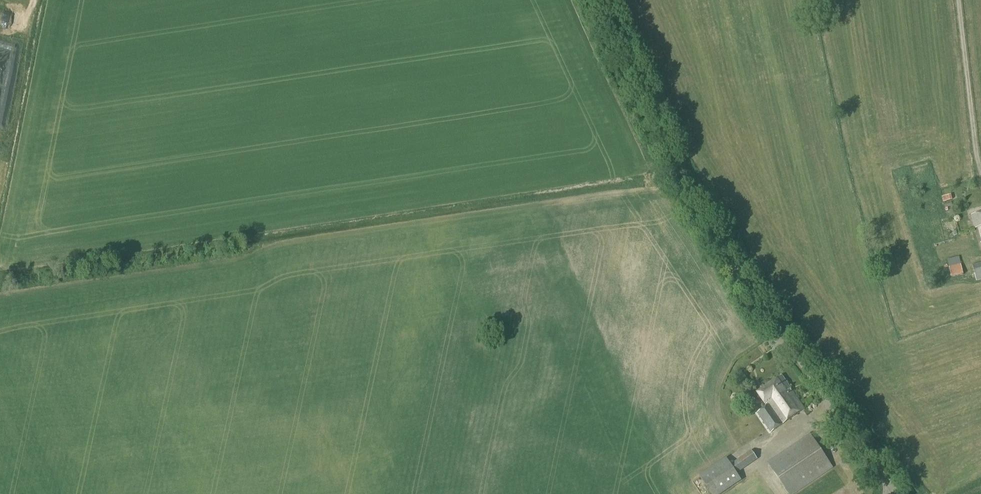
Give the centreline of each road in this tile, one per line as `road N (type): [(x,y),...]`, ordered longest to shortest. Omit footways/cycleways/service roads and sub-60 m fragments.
road 1 (unclassified): [(895,493),(689,207),(602,0)]

